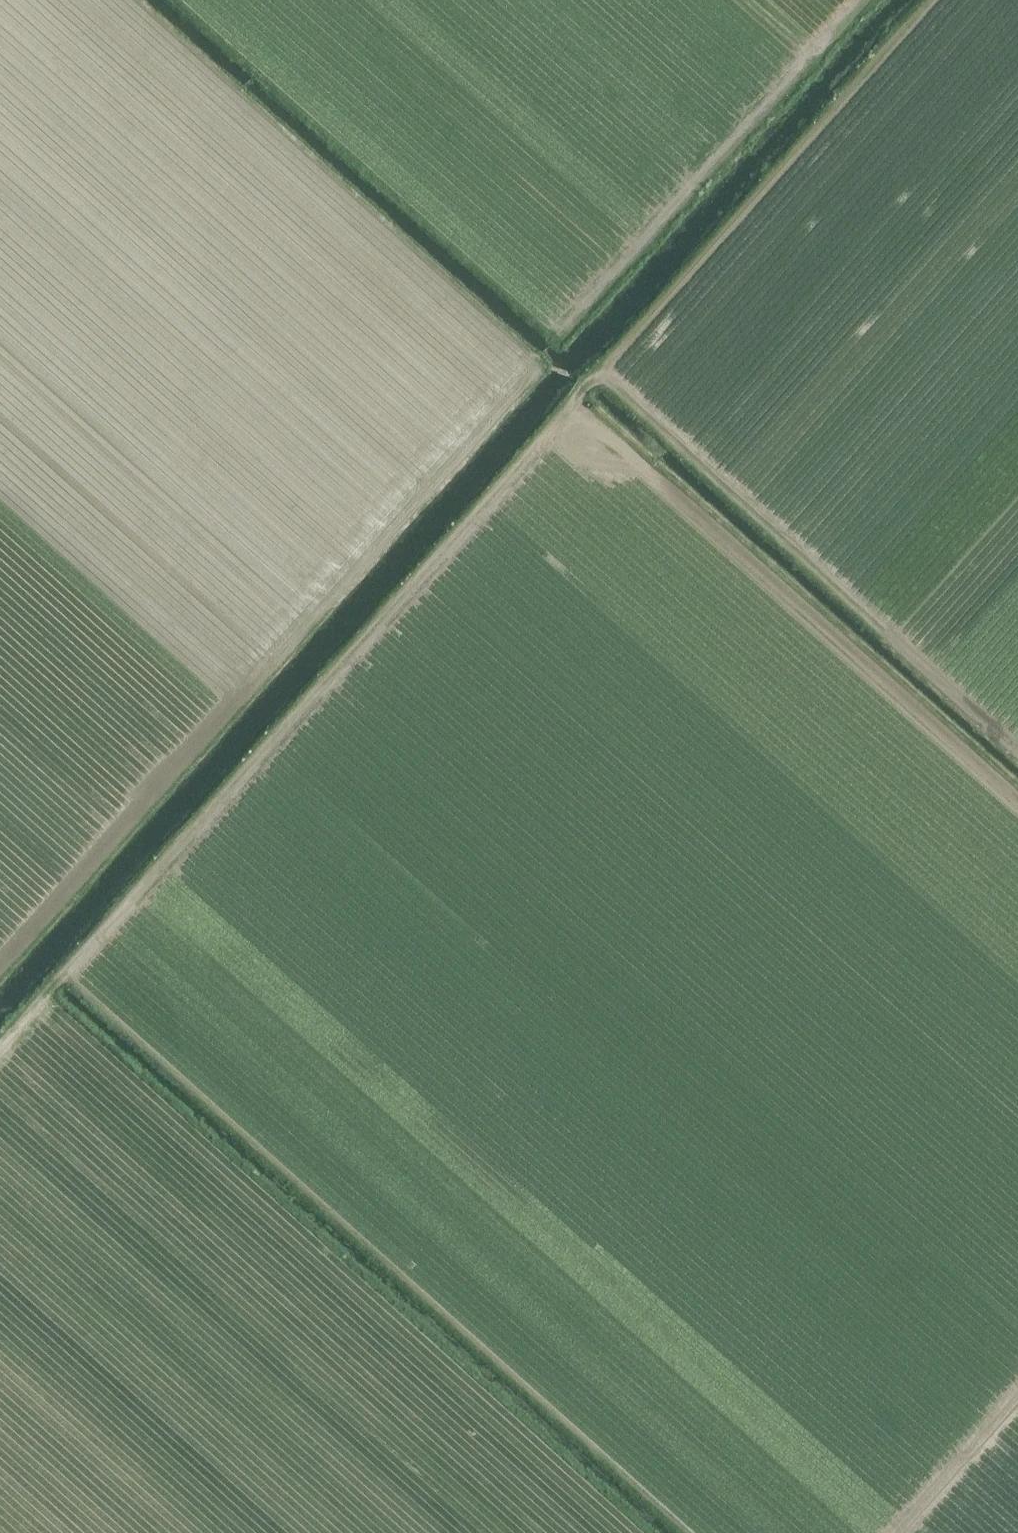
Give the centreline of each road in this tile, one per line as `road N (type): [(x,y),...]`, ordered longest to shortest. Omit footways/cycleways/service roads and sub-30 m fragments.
road 1 (track): [(938,0),(0,1049)]

